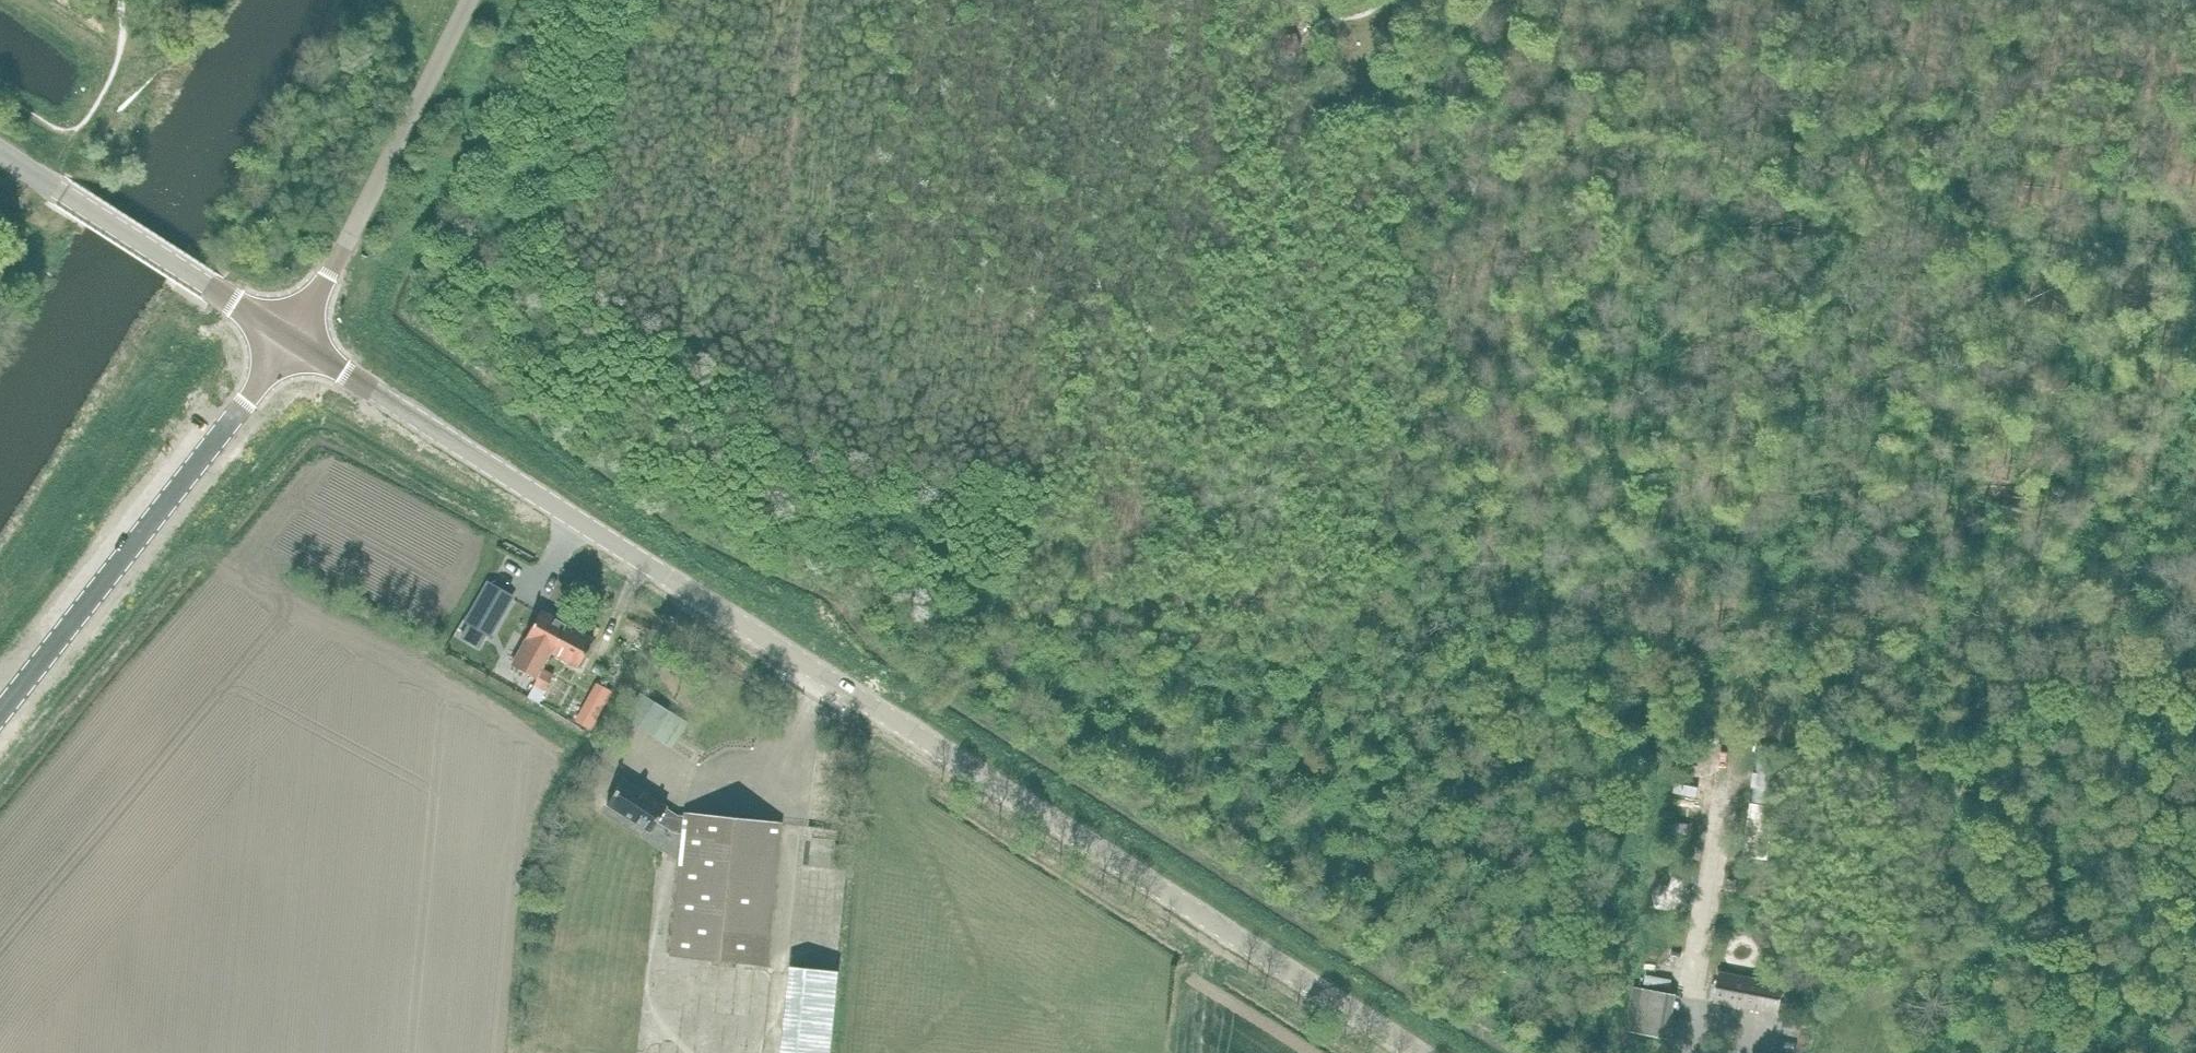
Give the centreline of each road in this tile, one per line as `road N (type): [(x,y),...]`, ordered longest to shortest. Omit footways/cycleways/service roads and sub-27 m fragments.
road 1 (unclassified): [(1418,1052),(289,339)]
road 2 (unclassified): [(0,711),(154,526),(289,339)]
road 3 (unclassified): [(289,339),(469,0)]
road 4 (unclassified): [(289,339),(0,150)]
road 5 (track): [(1741,729),(1688,1052)]
road 6 (track): [(115,64),(8,0)]

